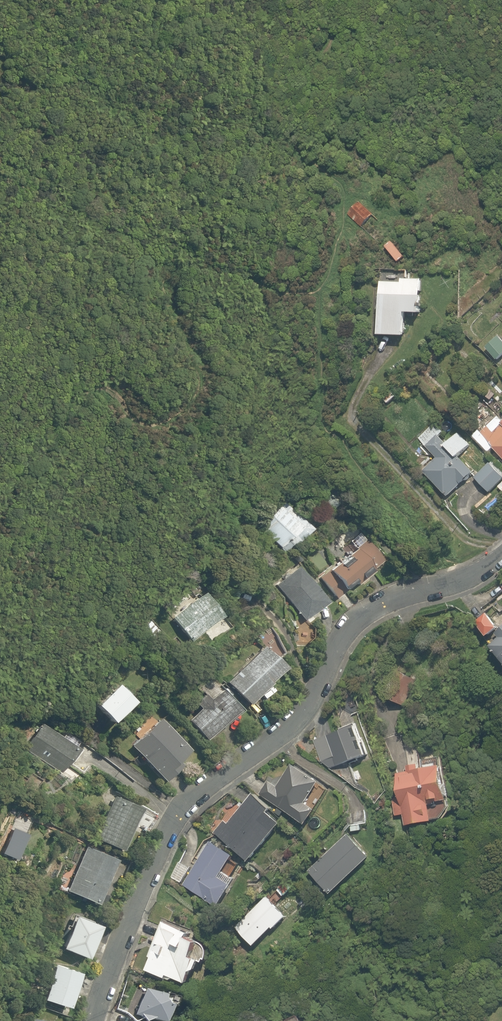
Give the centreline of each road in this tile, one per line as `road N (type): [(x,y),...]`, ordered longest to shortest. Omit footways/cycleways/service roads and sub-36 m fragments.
road 1 (residential): [(93,1020),(147,878),(192,801),(301,715),(354,622),(391,600),(471,575),(501,553)]

